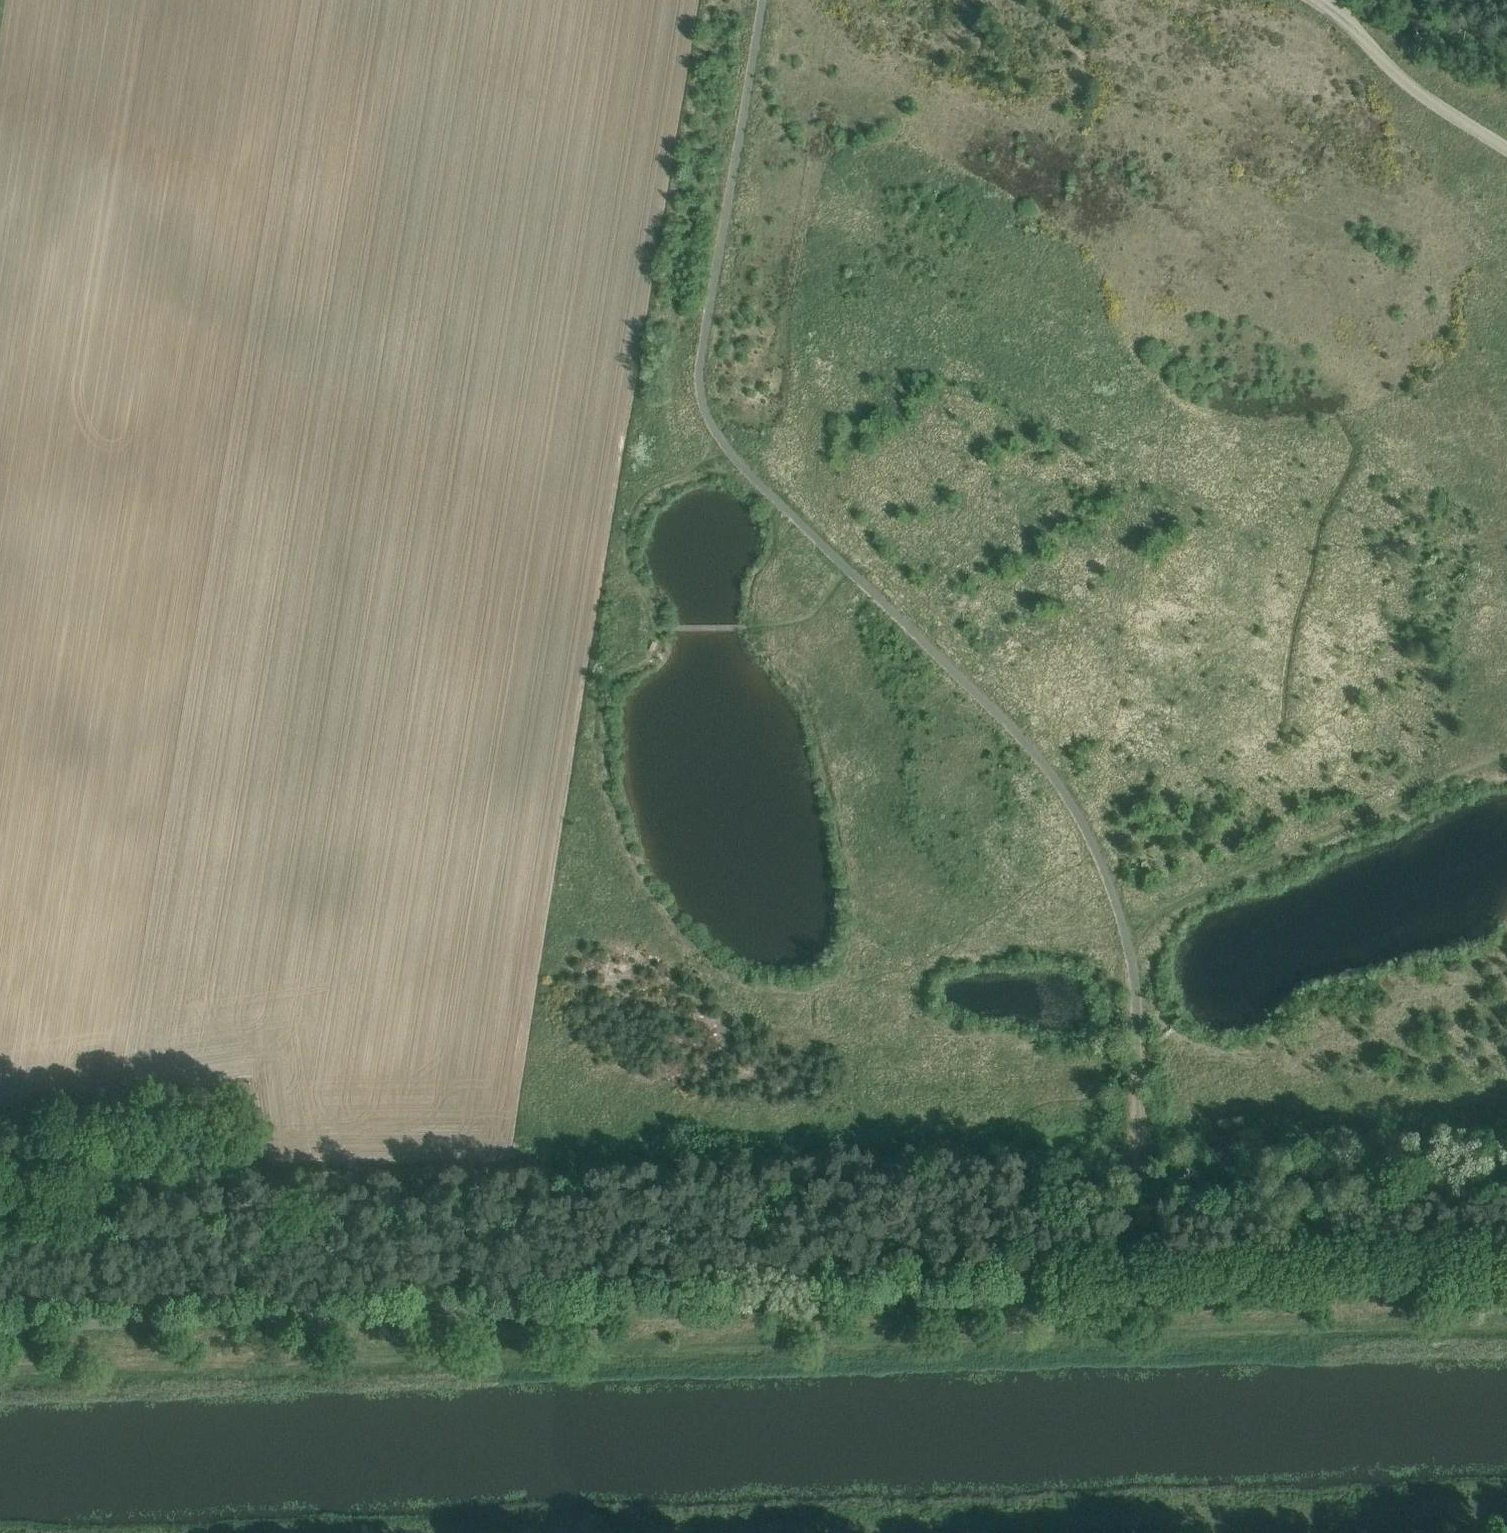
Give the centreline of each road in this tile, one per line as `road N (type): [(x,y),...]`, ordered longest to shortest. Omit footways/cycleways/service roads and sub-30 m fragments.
road 1 (unclassified): [(1317,0),(1424,97),(1506,149)]

